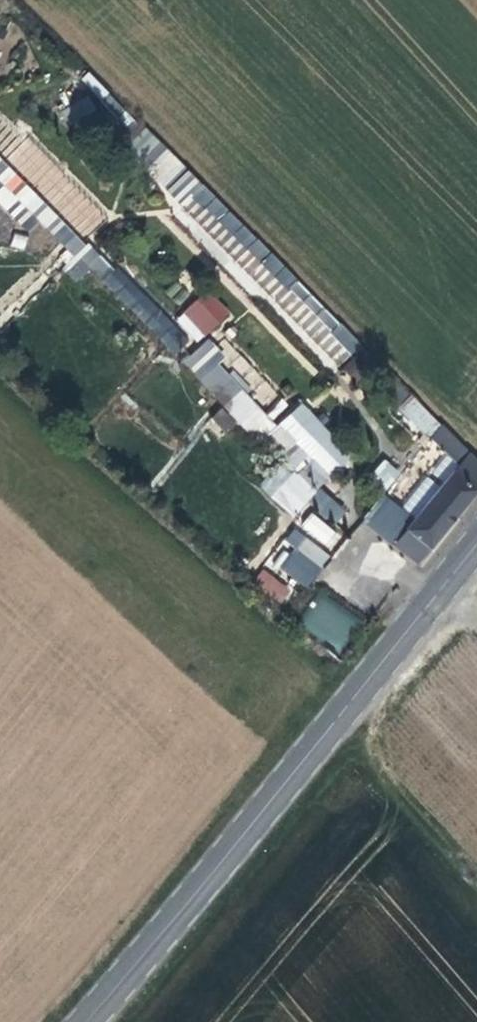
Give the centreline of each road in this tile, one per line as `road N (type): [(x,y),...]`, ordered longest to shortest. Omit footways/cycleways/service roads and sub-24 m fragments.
road 1 (primary): [(56,1021),(216,867),(476,532)]
road 2 (track): [(332,715),(476,880)]

